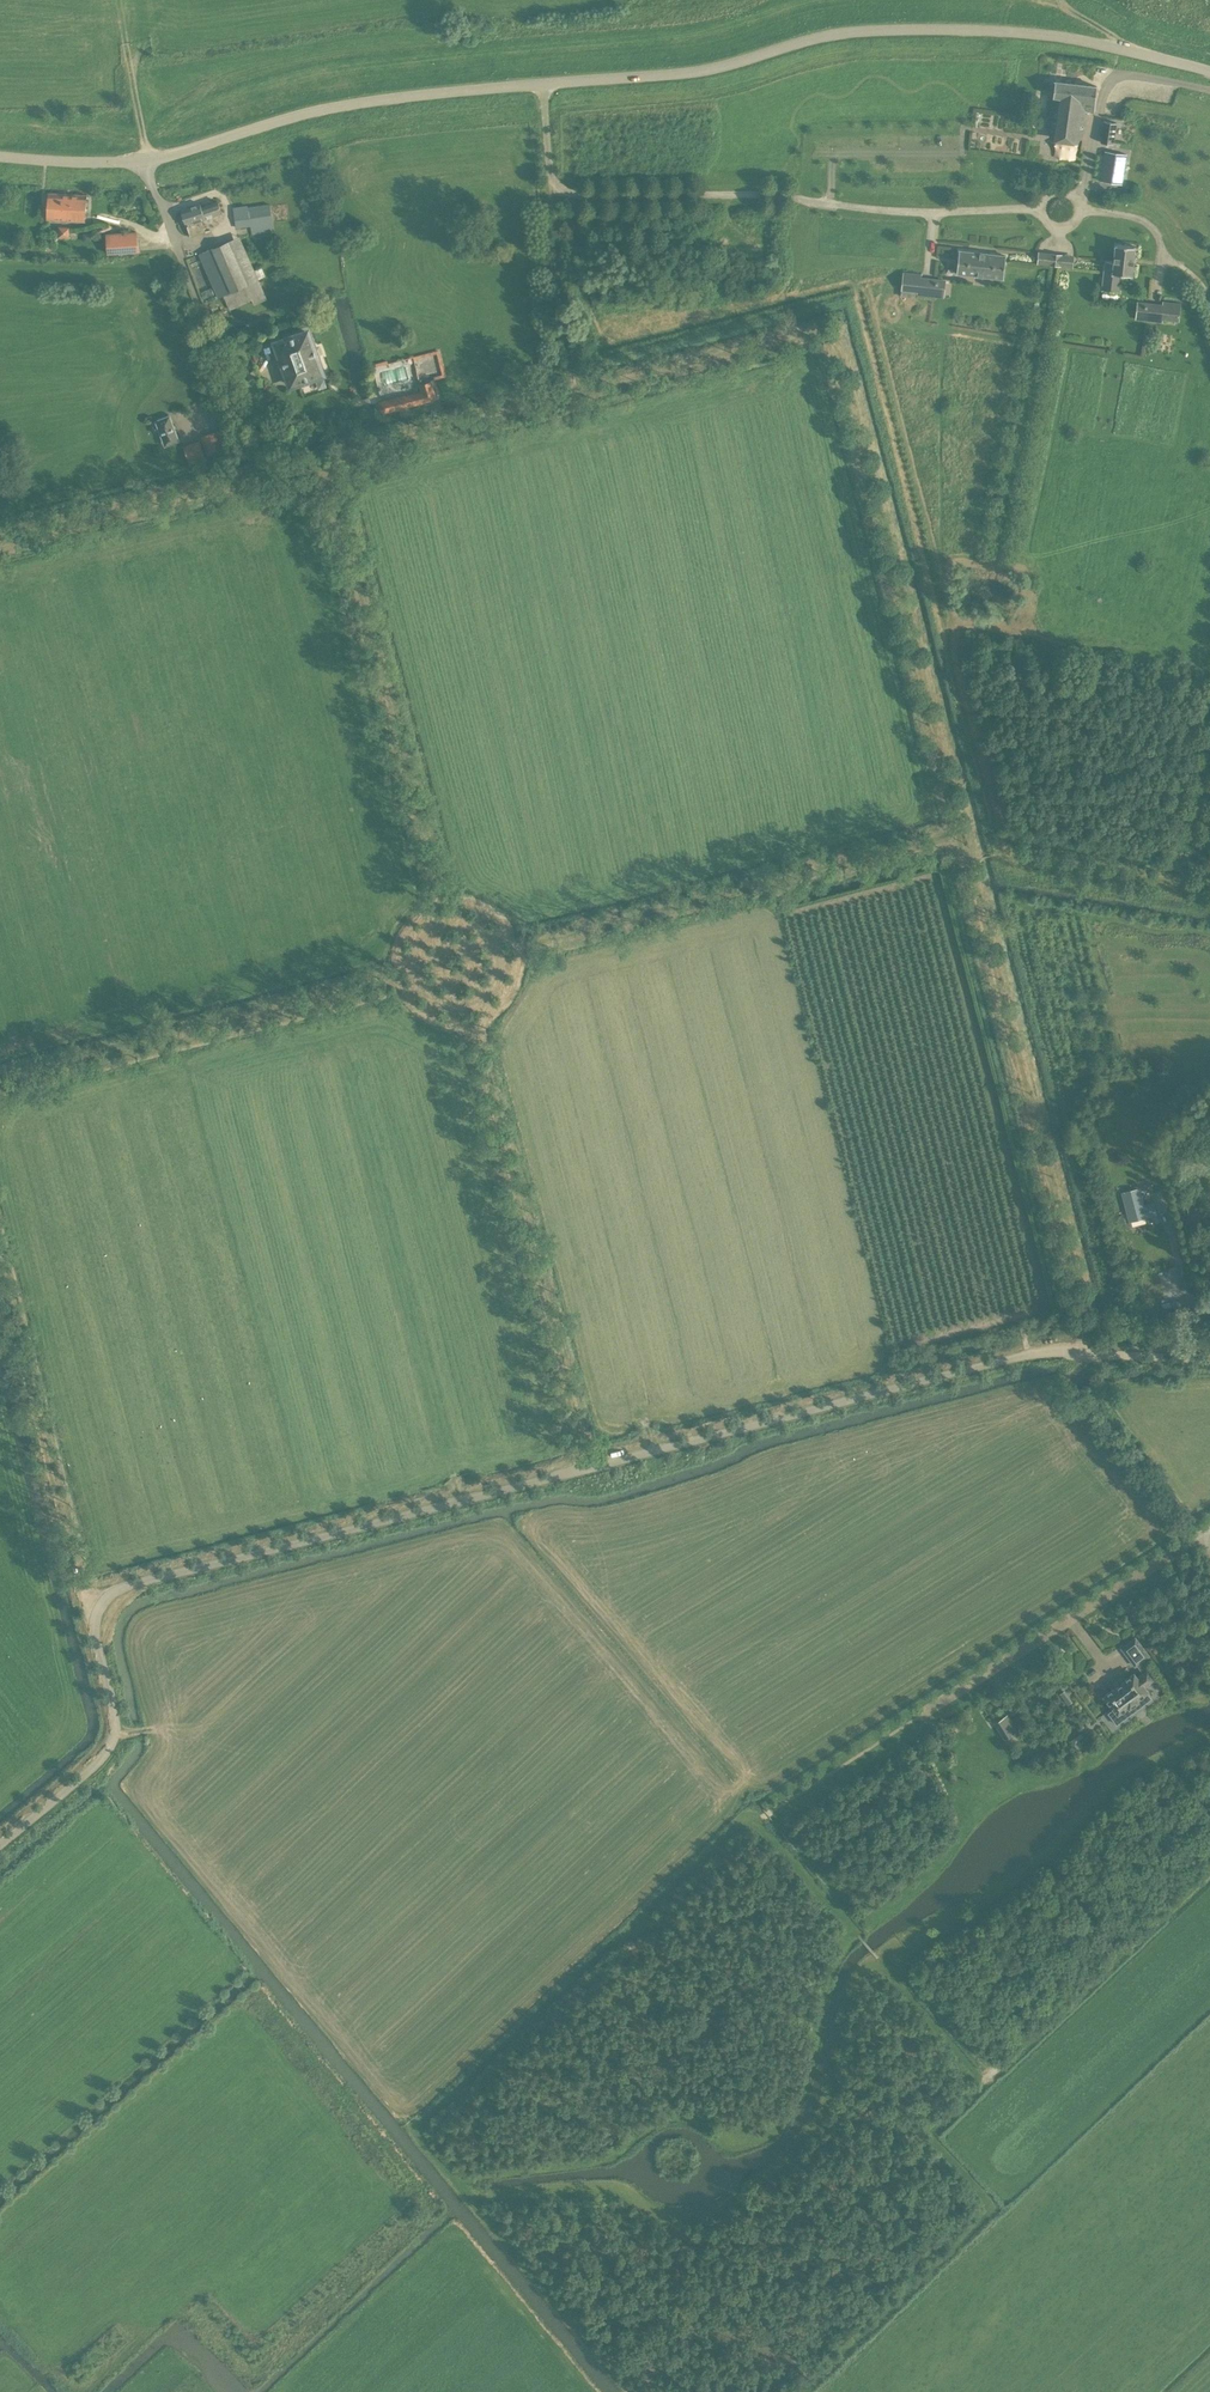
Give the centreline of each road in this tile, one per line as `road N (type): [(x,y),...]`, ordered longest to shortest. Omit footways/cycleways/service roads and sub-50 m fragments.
road 1 (unclassified): [(0,1846),(109,1749),(114,1704),(94,1631),(112,1594),(1012,1356),(1085,1349),(1209,1356)]
road 2 (unclassified): [(0,158),(135,165),(311,113),(709,71),(873,30),(1021,30),(1209,72)]
road 3 (track): [(113,1736),(159,1729),(165,1790),(388,2067)]
road 4 (track): [(118,0),(146,140),(216,79)]
road 5 (track): [(551,178),(575,395)]
road 6 (track): [(1209,740),(1184,883)]

